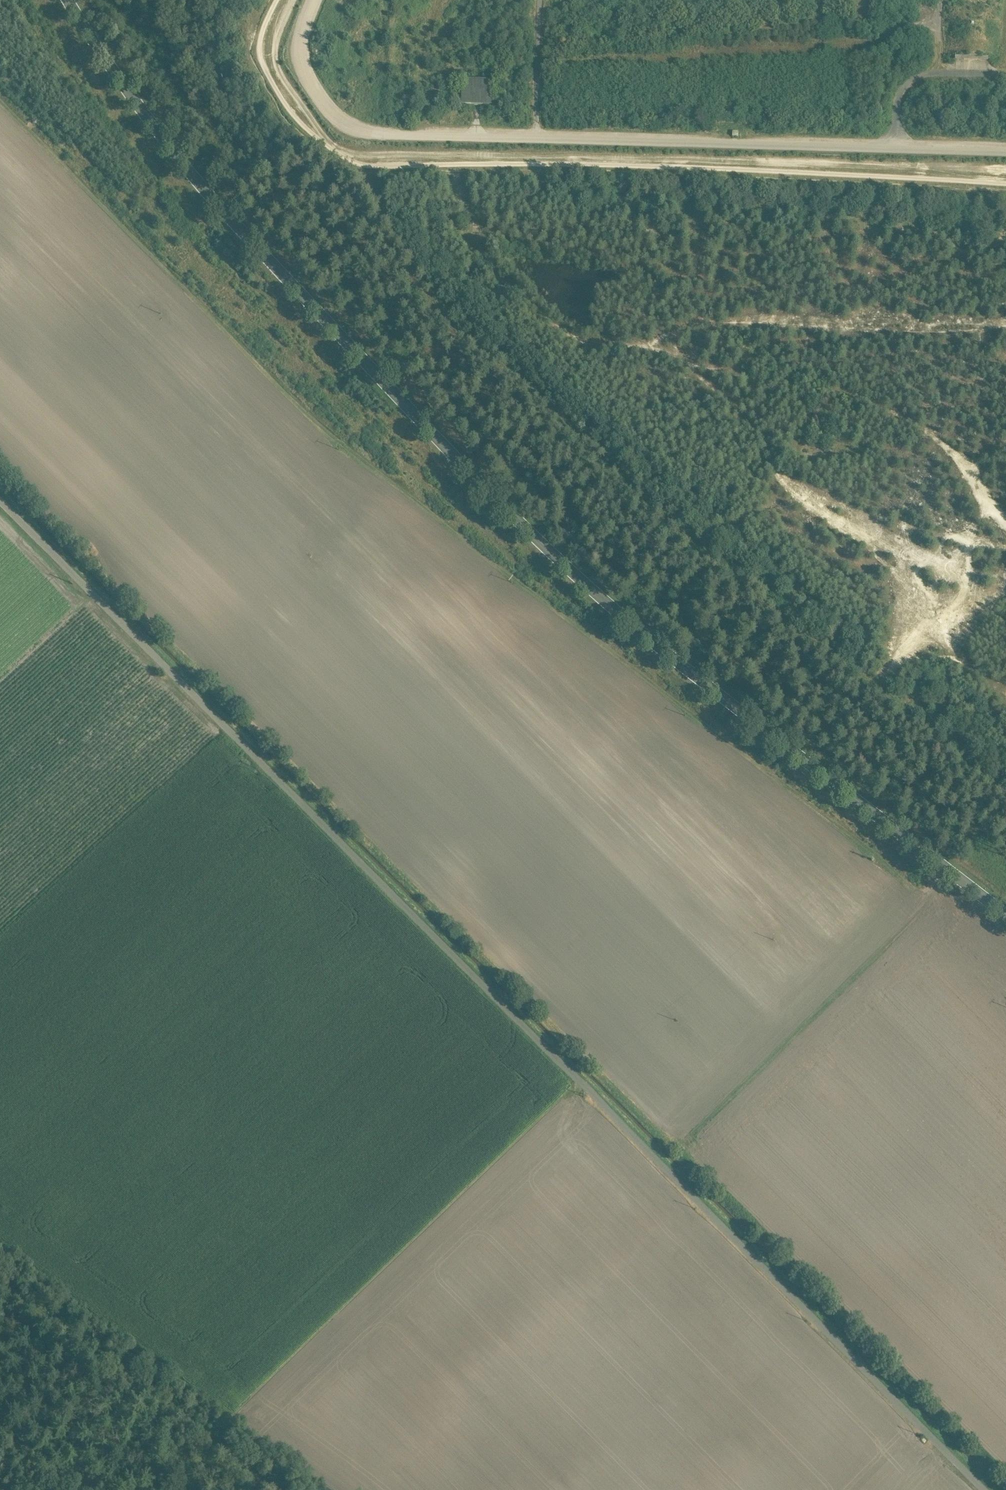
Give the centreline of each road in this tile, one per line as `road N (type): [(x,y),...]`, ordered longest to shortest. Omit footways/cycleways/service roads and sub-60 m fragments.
road 1 (unclassified): [(0,500),(984,1489)]
road 2 (tertiary): [(1005,914),(542,544),(210,198),(128,99),(67,0)]
road 3 (track): [(1005,182),(355,158),(334,149),(275,65),(281,0)]
road 4 (unclassified): [(1005,157),(364,140),(336,125),(303,77),(301,53),(319,0)]
road 5 (track): [(261,1477),(0,1284)]

